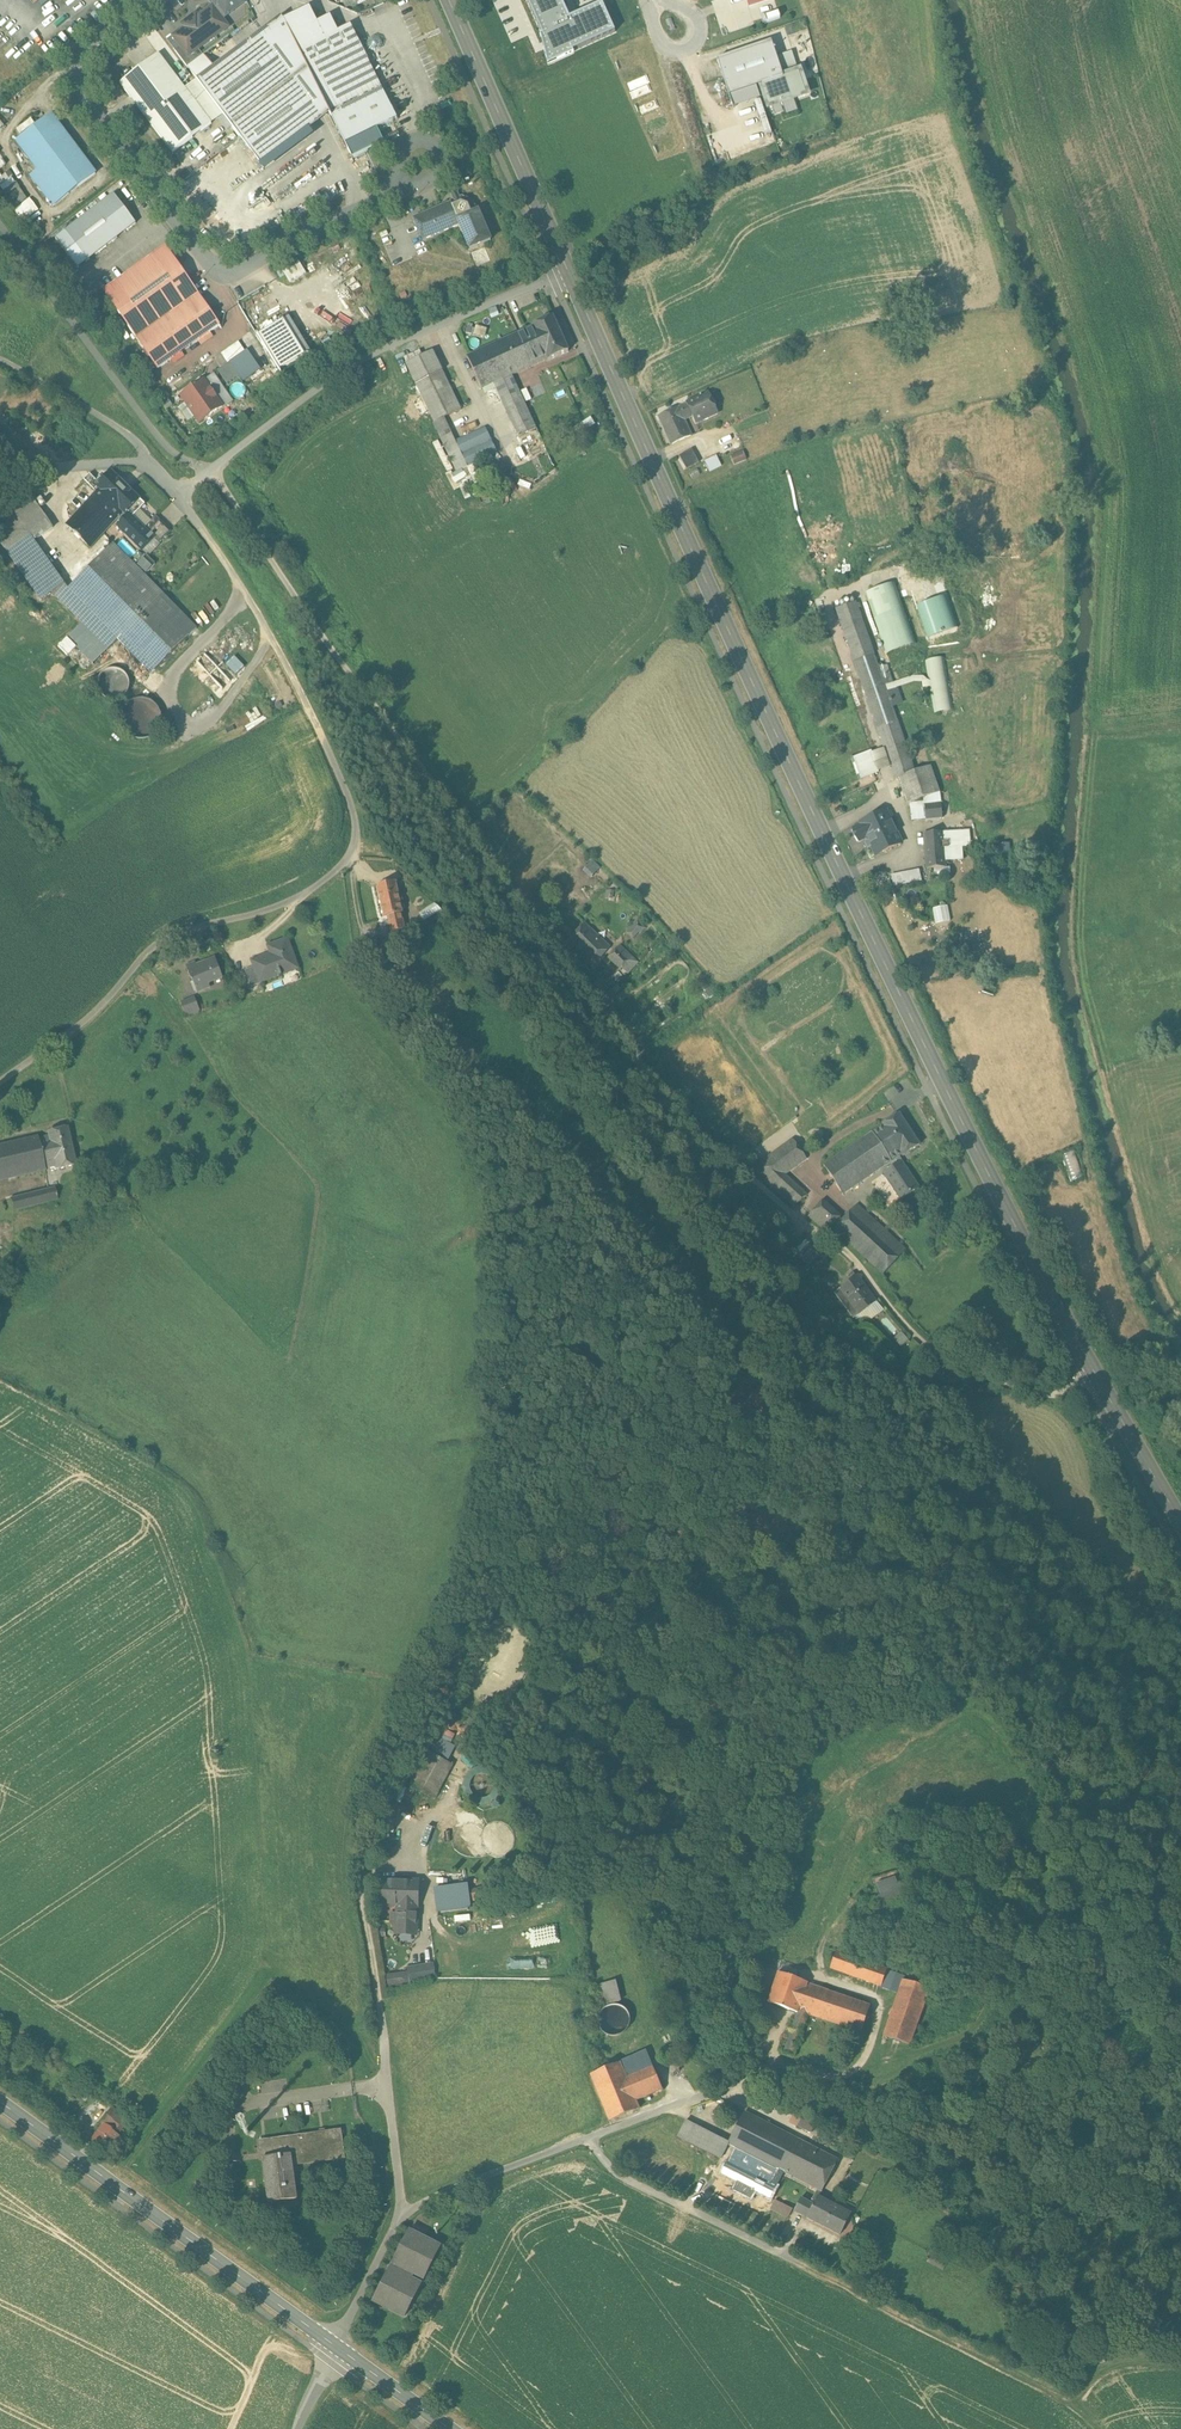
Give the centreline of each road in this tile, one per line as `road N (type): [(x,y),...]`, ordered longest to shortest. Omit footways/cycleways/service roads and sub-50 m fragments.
road 1 (primary): [(568,271),(943,1081),(1180,1518)]
road 2 (track): [(212,468),(343,659),(679,1107),(863,1268),(936,1350),(1045,1393),(1098,1377)]
road 3 (unclassified): [(408,187),(240,271),(212,266),(81,86),(77,69),(156,0)]
road 4 (unclassified): [(402,2213),(749,2072),(869,2073)]
road 5 (residential): [(178,493),(363,359),(568,271)]
road 6 (residential): [(352,853),(285,903),(155,943),(109,997),(0,1078)]
road 7 (secondary): [(337,2347),(0,2101)]
road 8 (residential): [(352,853),(347,793),(298,685),(178,493)]
road 9 (track): [(781,2255),(1069,2401),(1099,2428)]
road 10 (unclassified): [(402,2213),(366,1870)]
road 11 (primary): [(450,0),(568,271)]
road 12 (unclassified): [(0,481),(110,462),(151,463)]
road 13 (unclassified): [(337,2347),(402,2213)]
road 14 (secondary): [(451,2428),(337,2347)]

